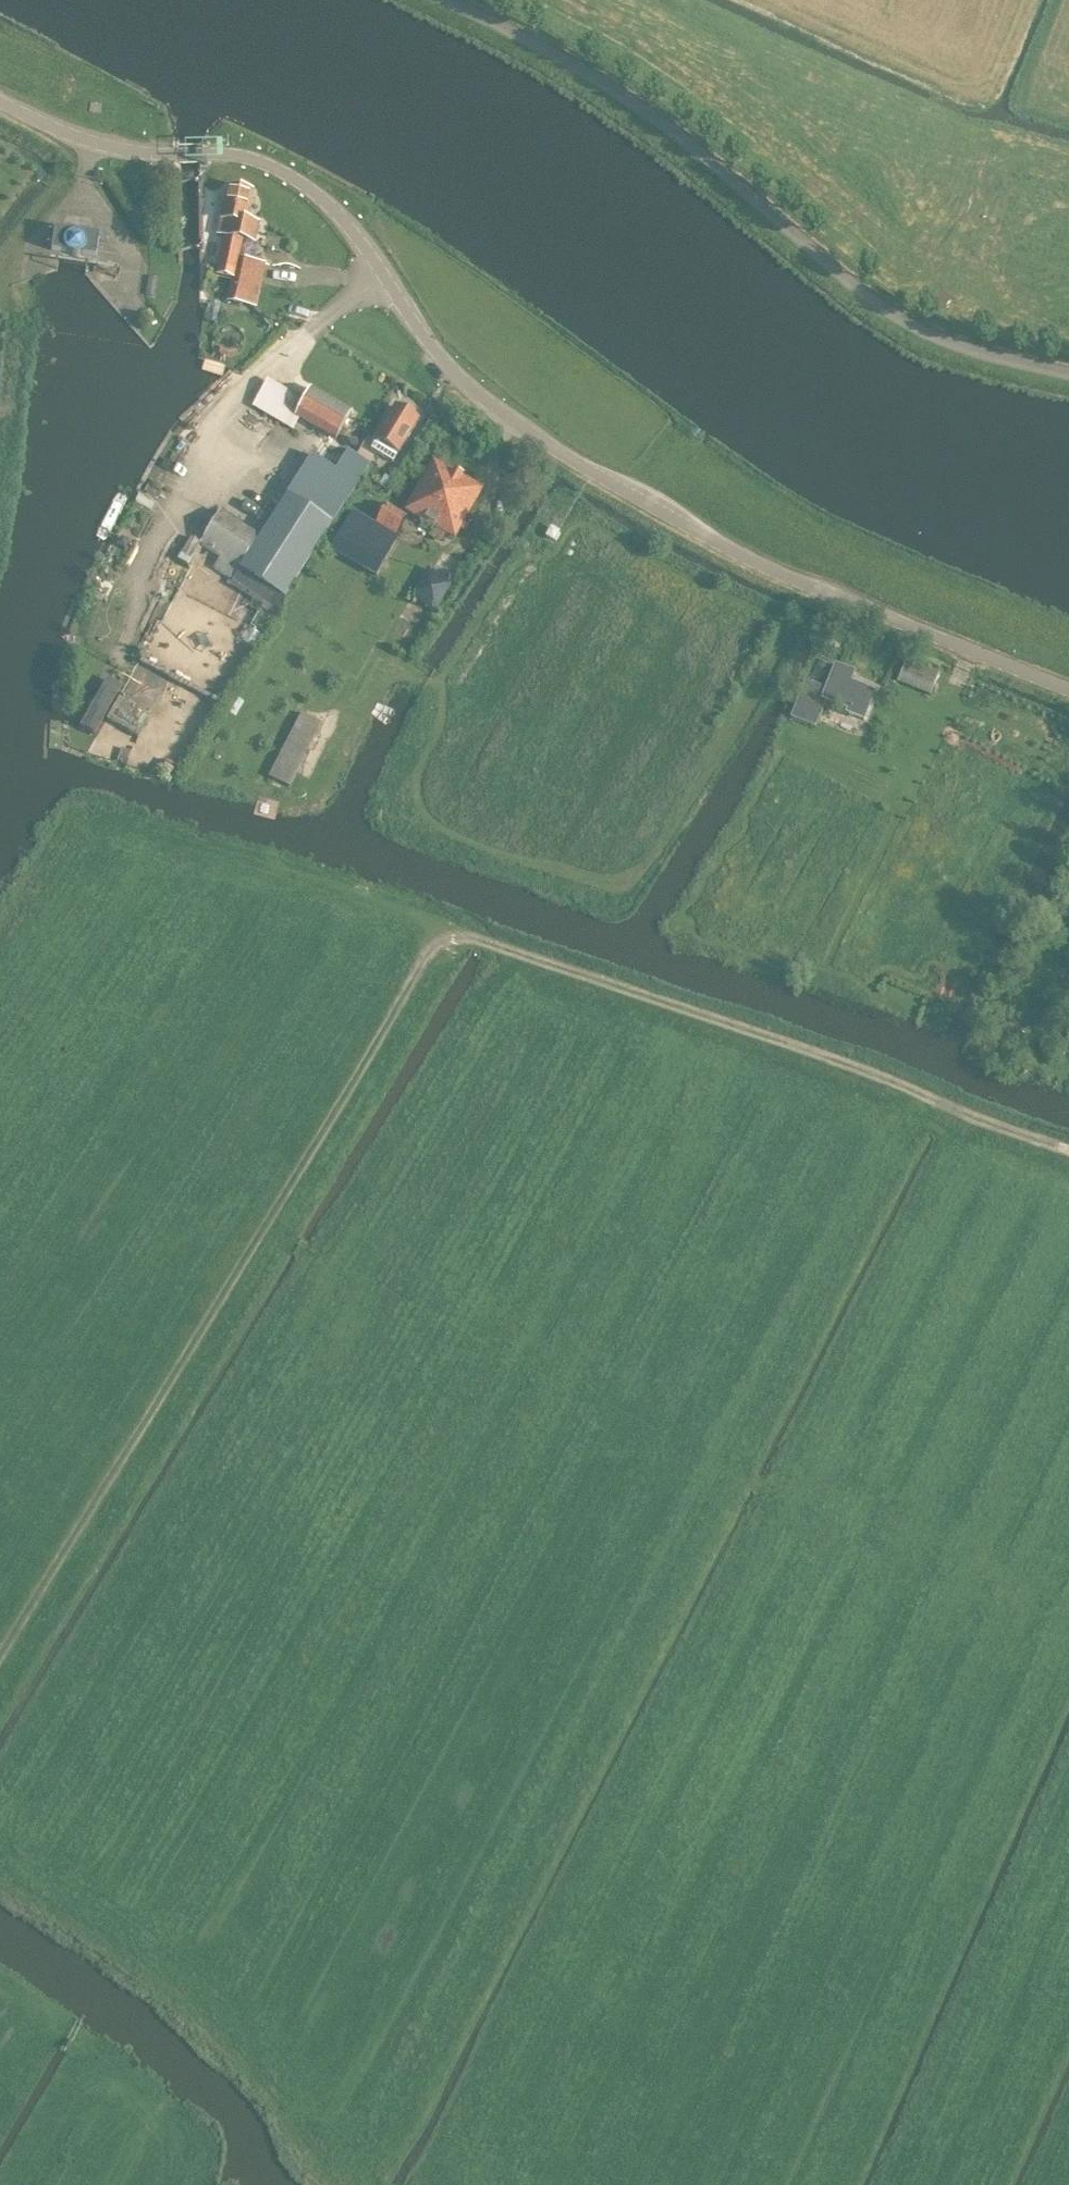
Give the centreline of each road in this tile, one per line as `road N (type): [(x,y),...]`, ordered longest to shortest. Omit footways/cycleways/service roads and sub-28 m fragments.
road 1 (track): [(0,1650),(427,953),(450,935),(829,1054),(967,1115),(1068,1146)]
road 2 (tertiary): [(1068,687),(756,560),(537,436),(460,375),(354,231),(279,168),(237,154),(117,147),(0,99)]
road 3 (unclassified): [(1068,372),(976,353),(913,327),(613,86),(451,0)]

